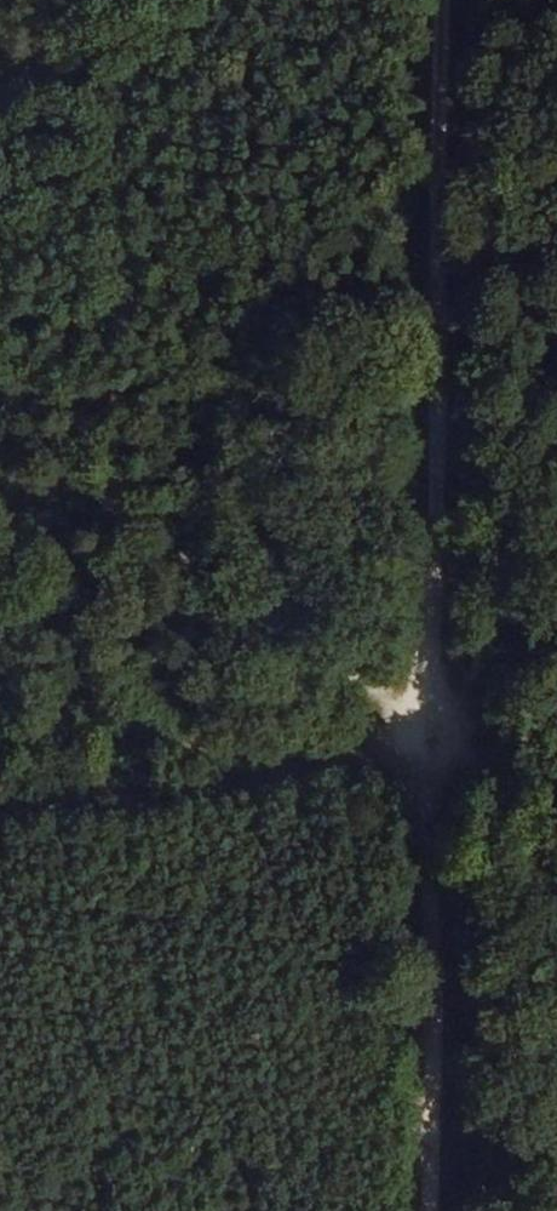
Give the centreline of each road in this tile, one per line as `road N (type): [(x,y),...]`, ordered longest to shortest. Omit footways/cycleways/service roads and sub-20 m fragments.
road 1 (track): [(437,0),(426,735)]
road 2 (track): [(426,735),(0,424)]
road 3 (track): [(426,735),(422,1210)]
road 4 (track): [(426,735),(0,804)]
road 5 (track): [(556,573),(426,735)]
road 6 (track): [(556,717),(426,735)]

